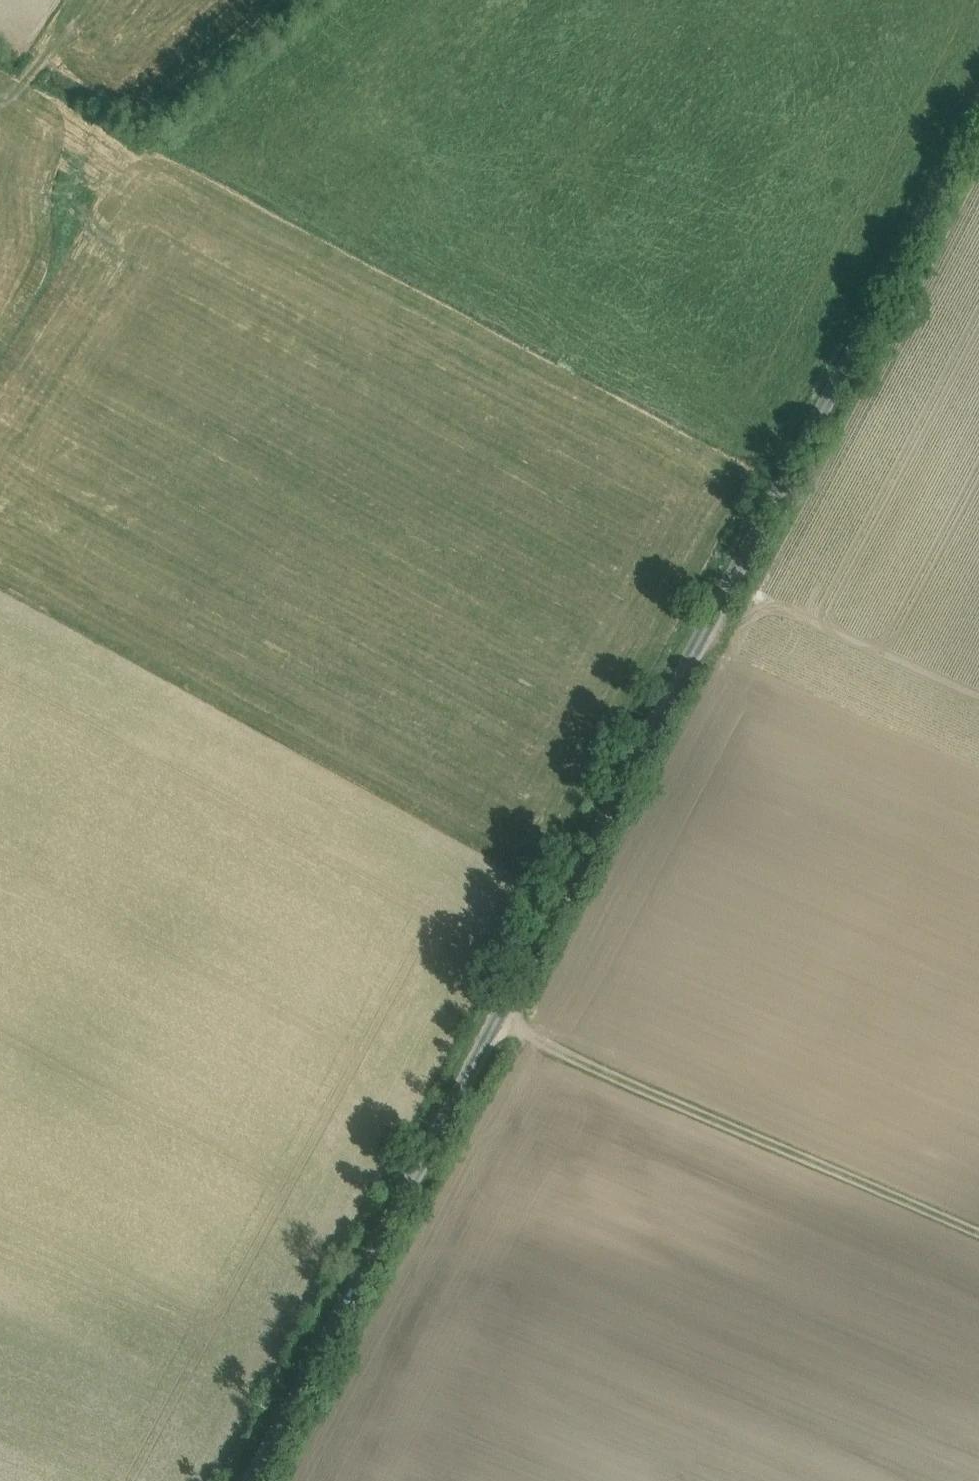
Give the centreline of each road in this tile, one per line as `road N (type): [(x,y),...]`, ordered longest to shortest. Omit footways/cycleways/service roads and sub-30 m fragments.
road 1 (unclassified): [(978,119),(248,1480)]
road 2 (track): [(496,1023),(978,1230)]

